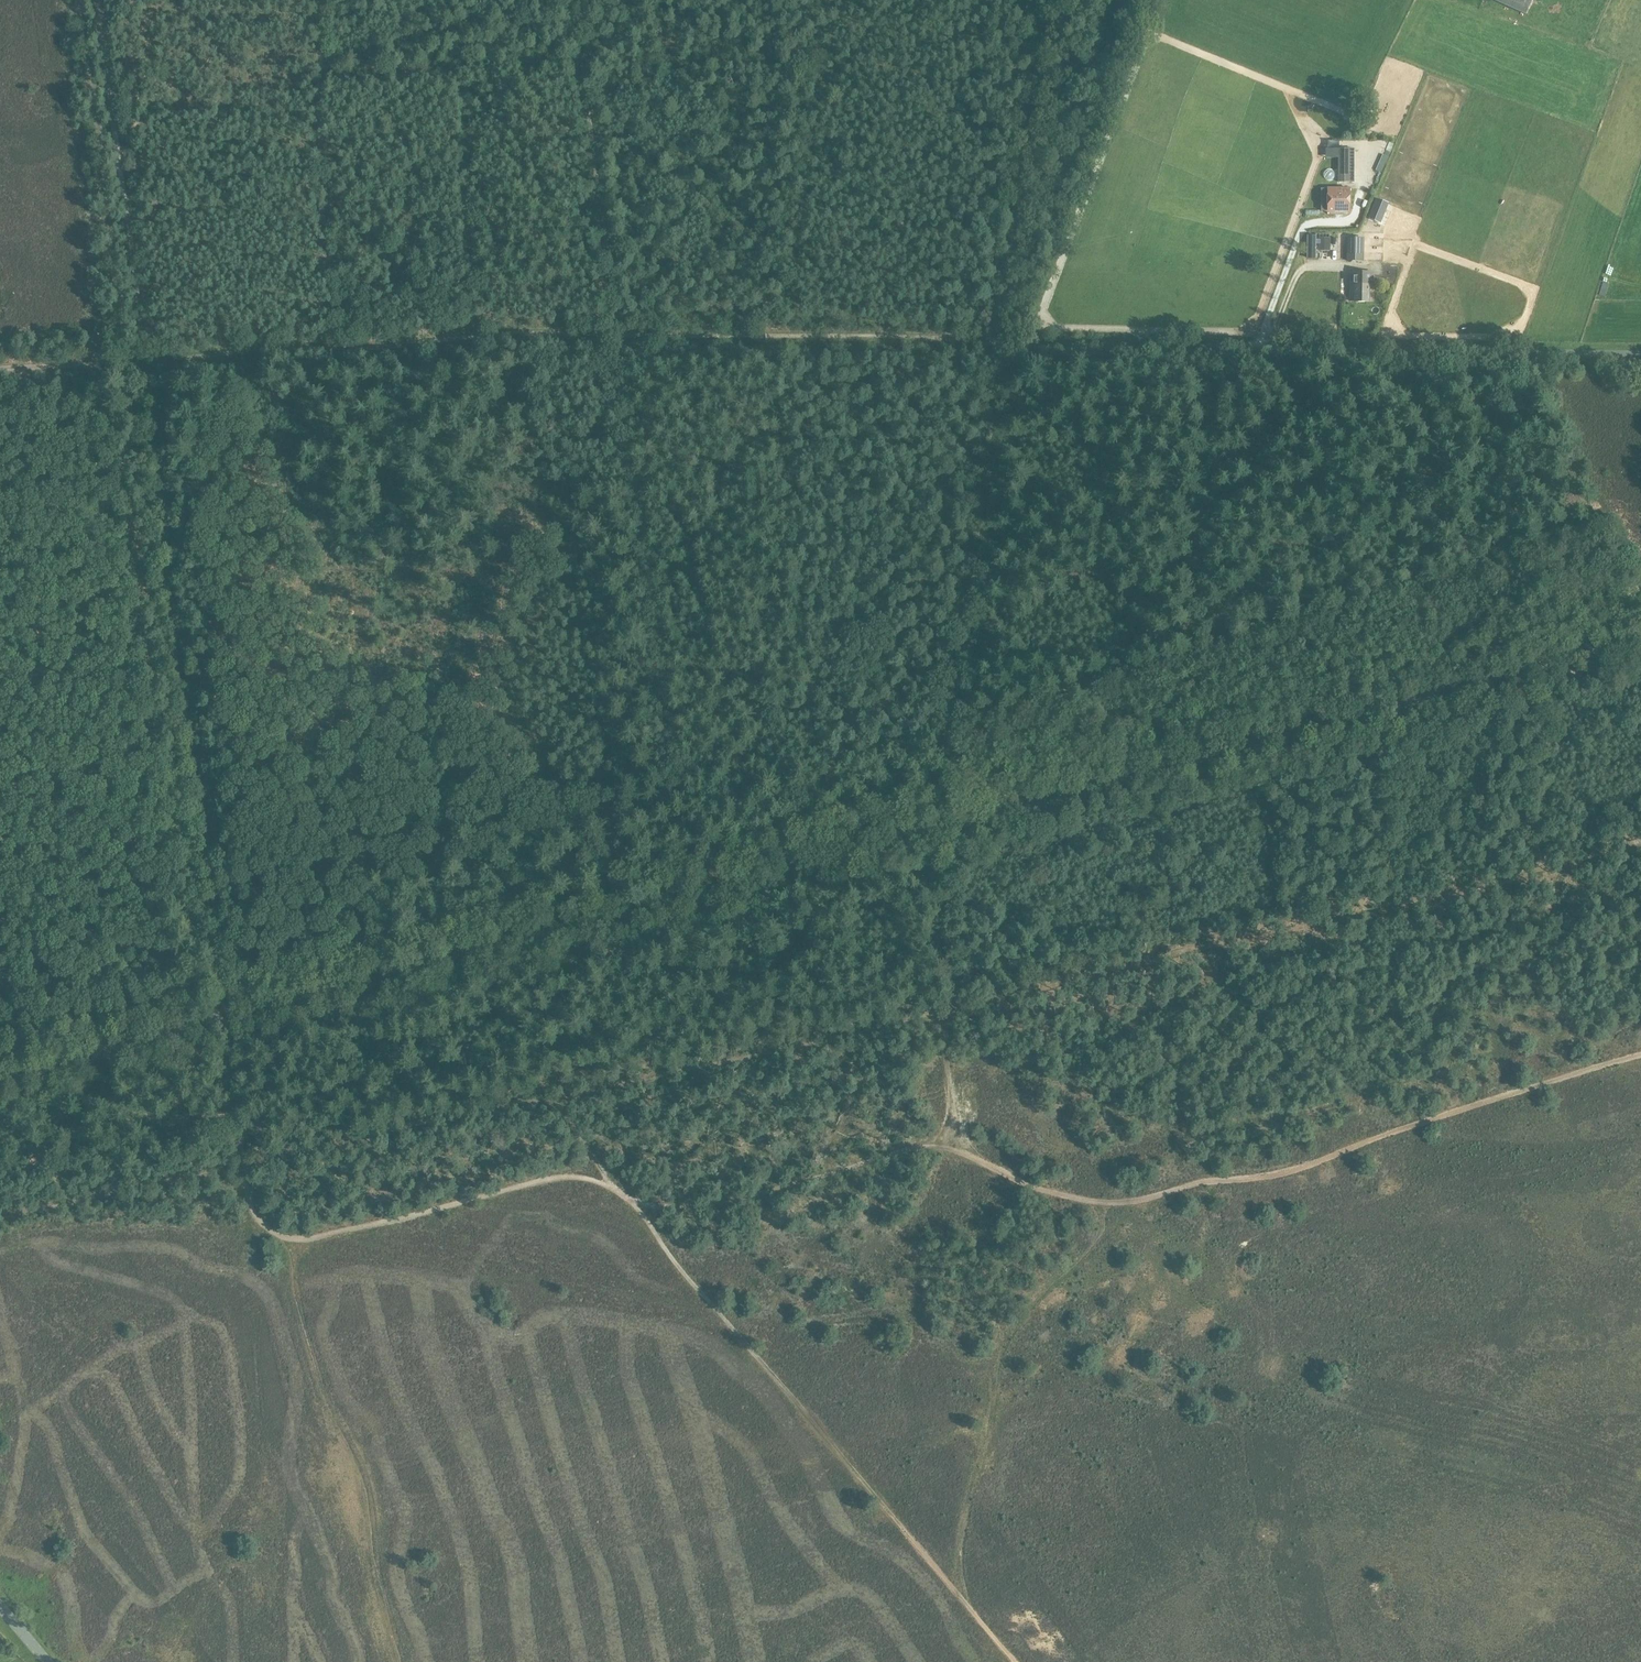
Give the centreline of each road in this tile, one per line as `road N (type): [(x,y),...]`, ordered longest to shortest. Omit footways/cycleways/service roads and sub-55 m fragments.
road 1 (tertiary): [(0,1078),(1640,638)]
road 2 (track): [(632,1200),(710,1203),(918,1147),(956,1152),(1046,1192),(1144,1200),(1208,1179),(1297,1171),(1391,1131),(1640,1054)]
road 3 (track): [(1002,342),(524,331),(144,363)]
road 4 (track): [(144,363),(221,983)]
road 5 (track): [(632,1200),(1015,1661)]
road 6 (track): [(939,826),(1002,342)]
road 7 (unclassified): [(1640,353),(1233,348)]
road 8 (track): [(95,0),(144,363)]
road 9 (track): [(285,1237),(314,1238),(556,1176),(583,1177),(632,1200)]
road 10 (track): [(1002,342),(1233,348)]
road 11 (track): [(243,1164),(225,1021)]
road 12 (track): [(144,363),(0,368)]

